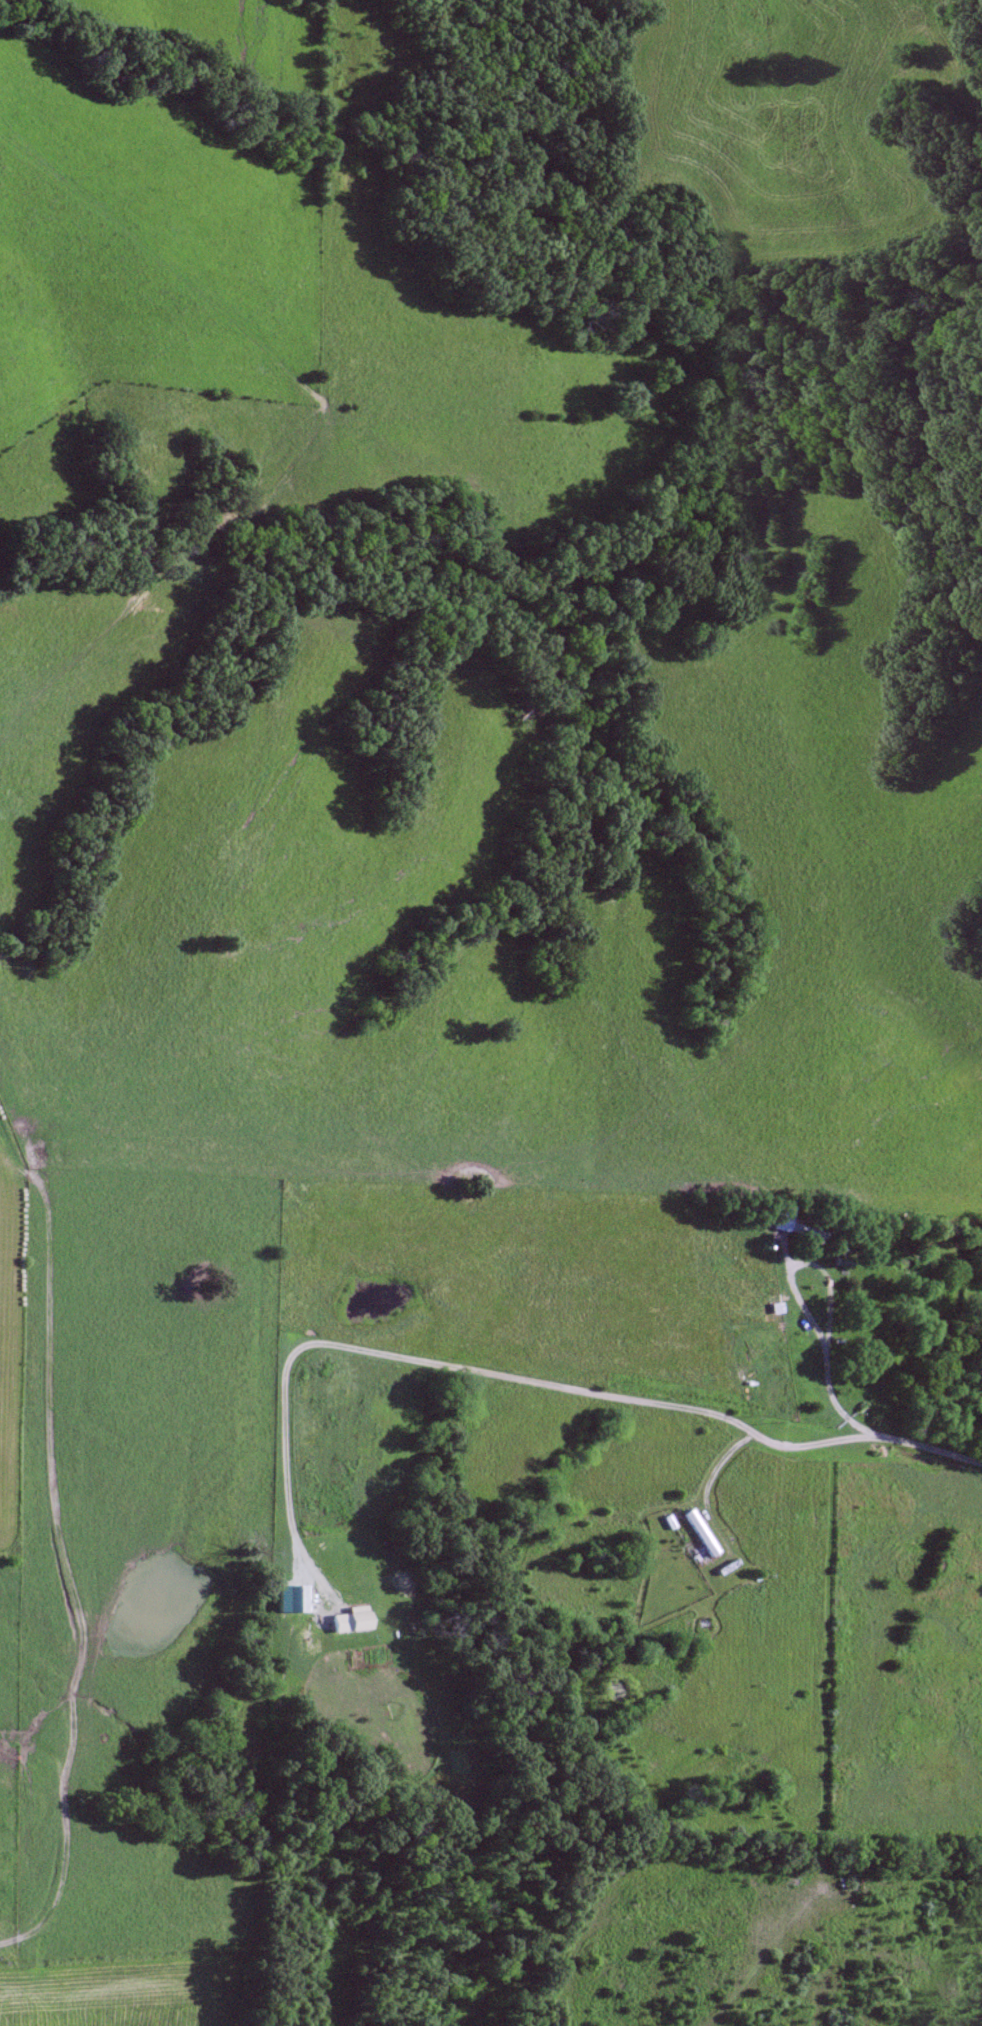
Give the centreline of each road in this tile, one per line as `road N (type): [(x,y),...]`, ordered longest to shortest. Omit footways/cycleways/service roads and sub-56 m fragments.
road 1 (track): [(0,1946),(24,1933),(36,1904),(30,1753),(48,1647),(39,1591),(38,1191),(0,1154)]

